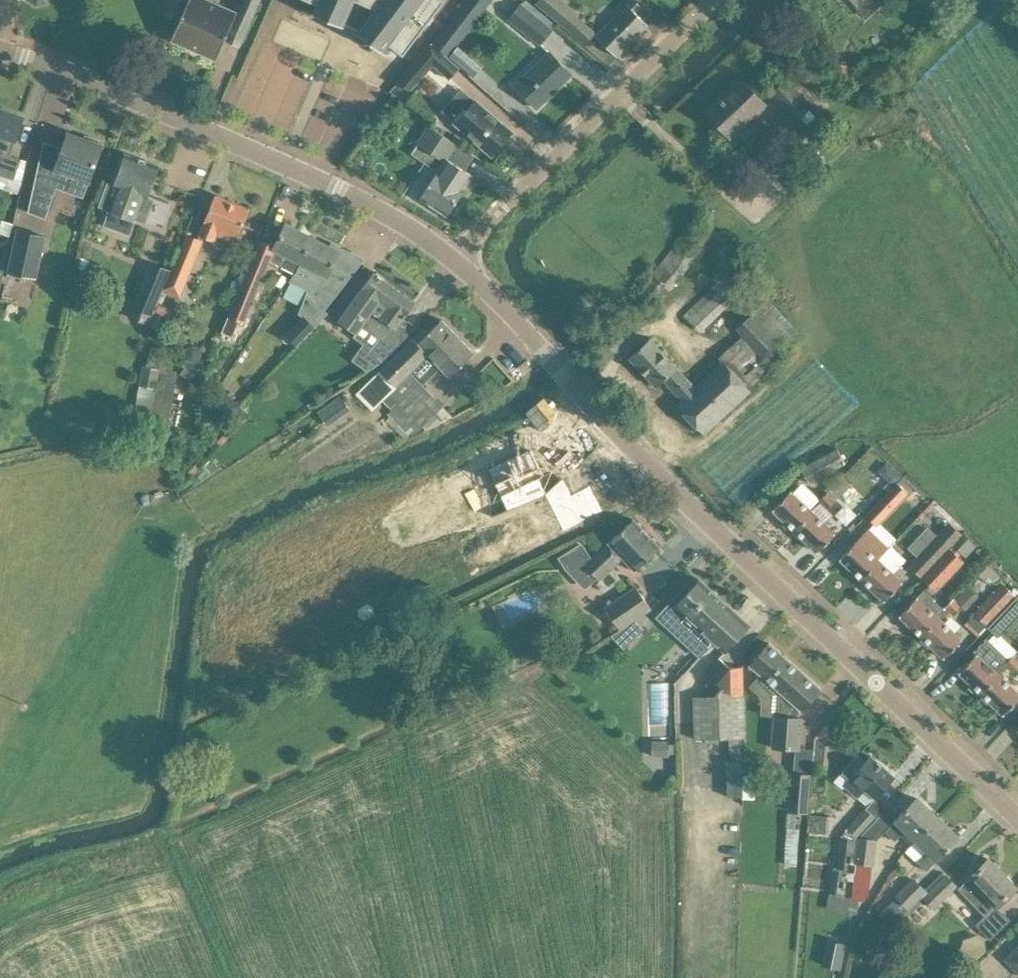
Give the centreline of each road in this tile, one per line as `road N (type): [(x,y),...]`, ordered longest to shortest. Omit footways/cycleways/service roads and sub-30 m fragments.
road 1 (tertiary): [(1017,823),(450,262)]
road 2 (tertiary): [(450,262),(361,199),(0,49)]
road 3 (residential): [(450,262),(717,0)]

